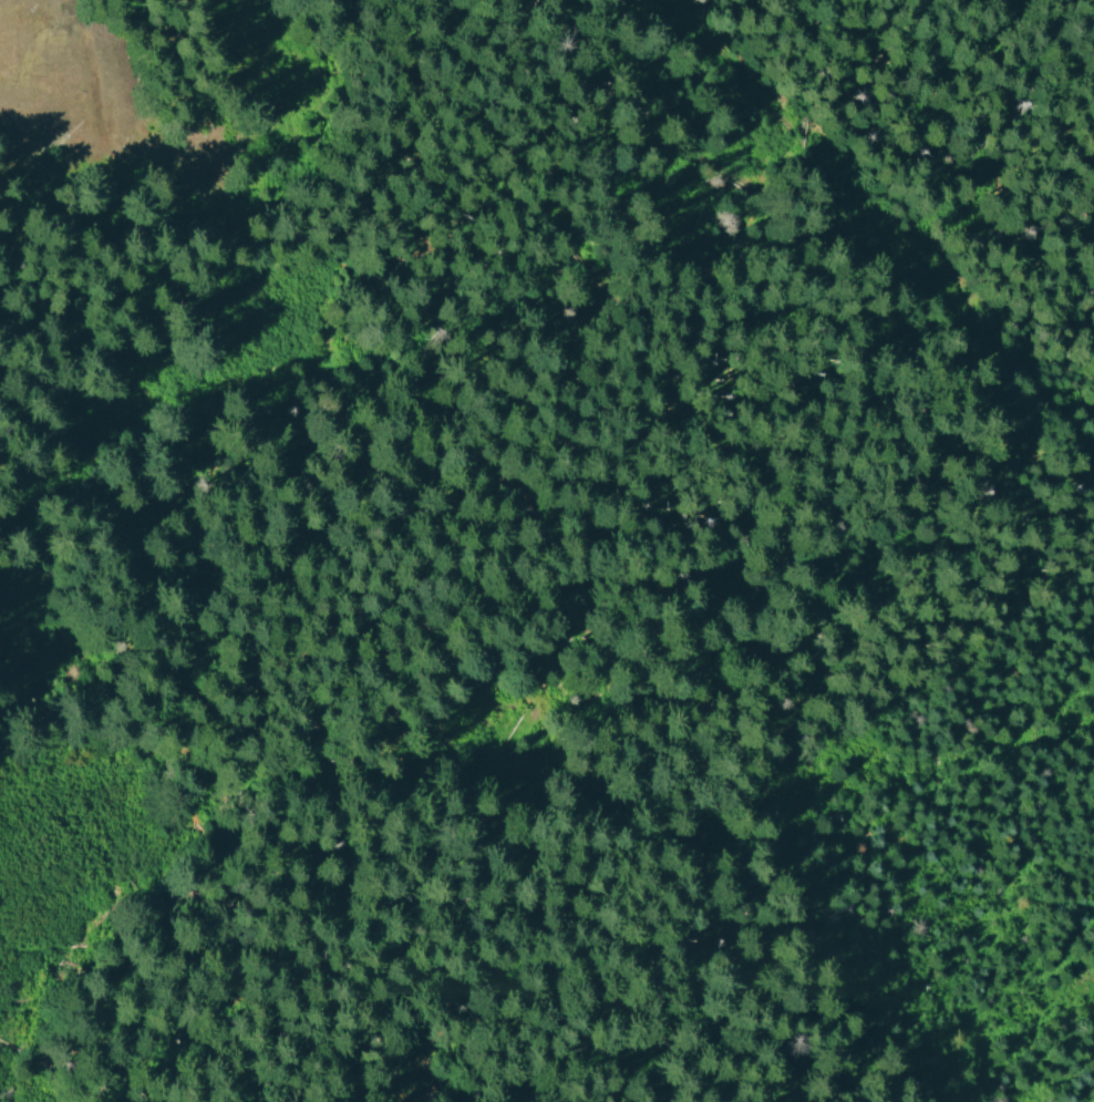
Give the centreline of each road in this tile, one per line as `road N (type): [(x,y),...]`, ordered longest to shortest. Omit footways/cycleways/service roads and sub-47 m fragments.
road 1 (track): [(1093,440),(680,0)]

